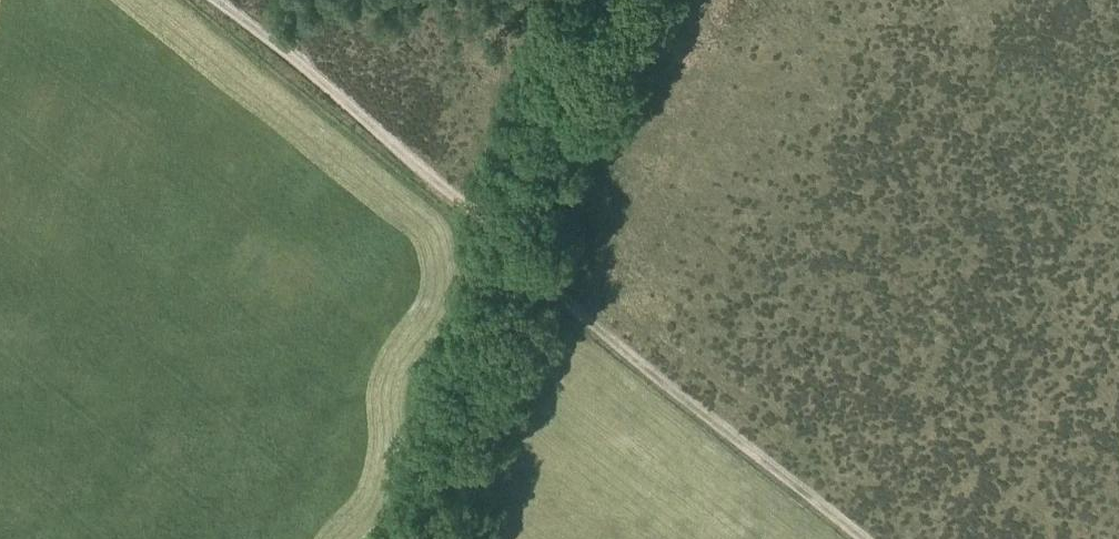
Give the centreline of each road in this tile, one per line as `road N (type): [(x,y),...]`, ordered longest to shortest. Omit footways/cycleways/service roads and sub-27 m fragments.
road 1 (track): [(531,254),(875,538)]
road 2 (track): [(531,254),(216,0)]
road 3 (track): [(435,538),(531,254)]
road 4 (track): [(610,0),(531,254)]

